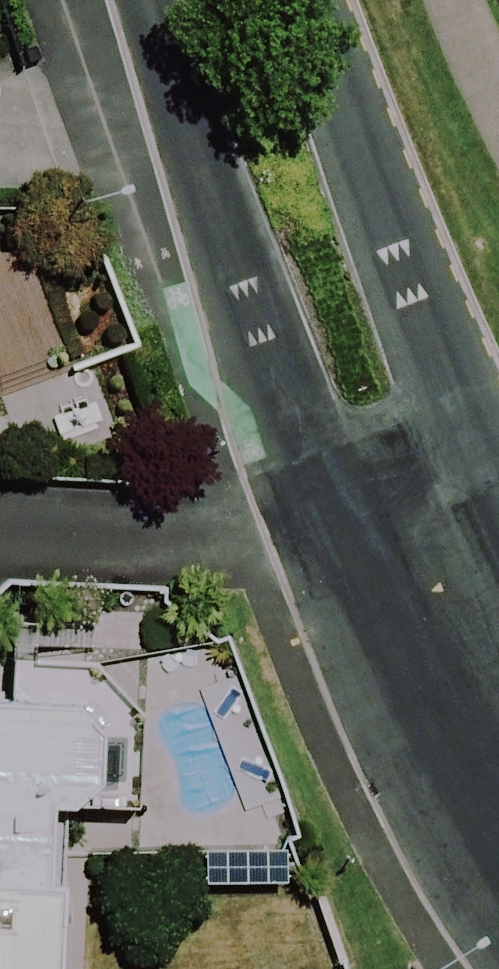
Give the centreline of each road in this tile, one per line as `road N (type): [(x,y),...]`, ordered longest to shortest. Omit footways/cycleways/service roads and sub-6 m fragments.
road 1 (unclassified): [(444,552),(309,469),(145,0)]
road 2 (unclassified): [(308,0),(441,374),(444,552)]
road 3 (unclassified): [(498,667),(444,552)]

